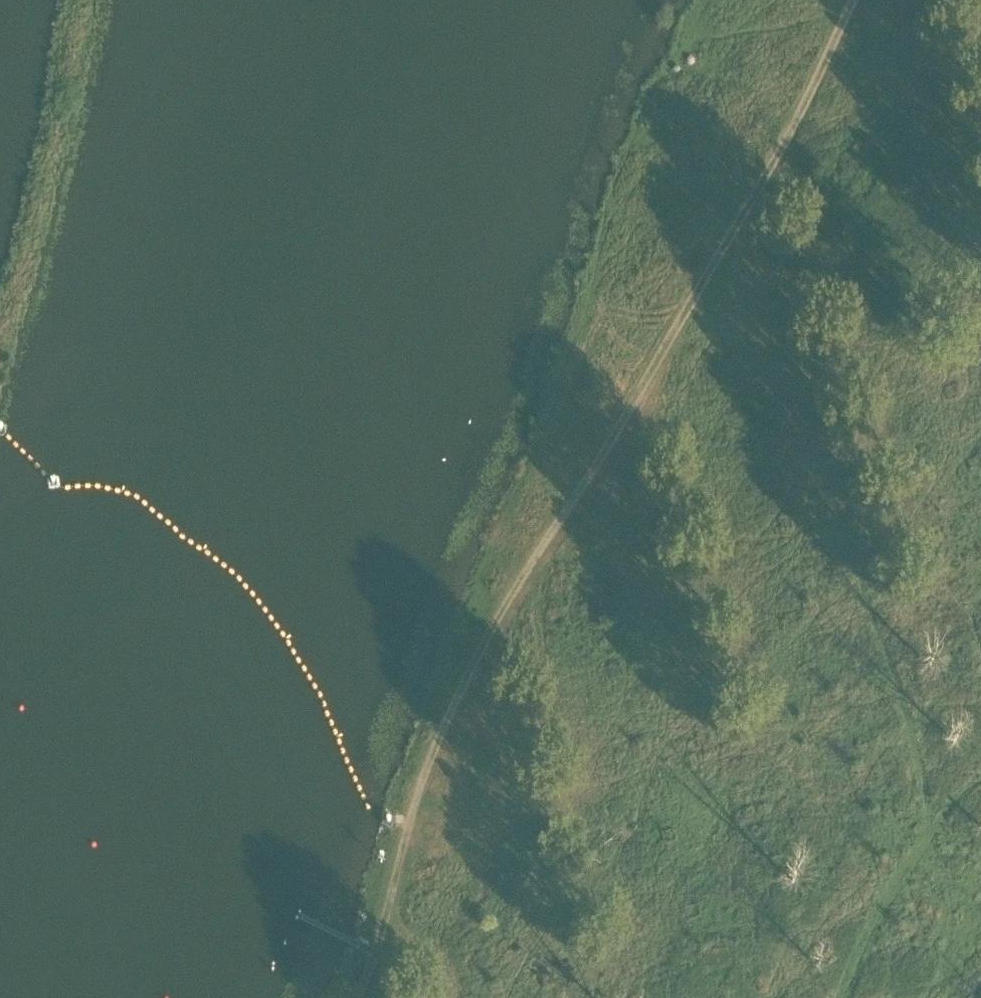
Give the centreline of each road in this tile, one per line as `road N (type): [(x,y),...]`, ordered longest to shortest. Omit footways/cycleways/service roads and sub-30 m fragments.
road 1 (track): [(356,997),(384,941),(416,803),(473,664),(802,121),(859,0)]

